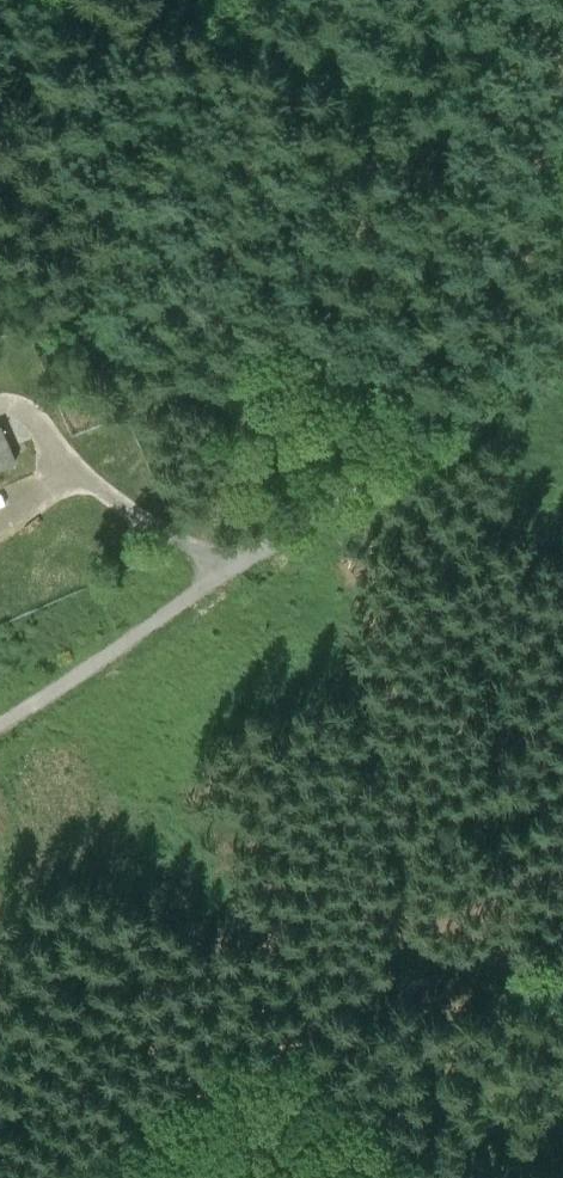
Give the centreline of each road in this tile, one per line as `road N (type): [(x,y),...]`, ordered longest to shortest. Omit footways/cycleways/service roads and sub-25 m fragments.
road 1 (track): [(0,719),(251,556)]

